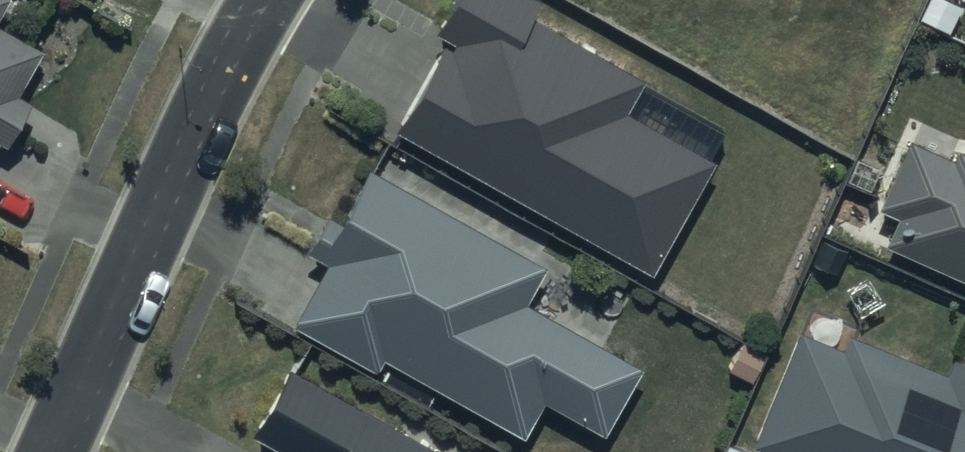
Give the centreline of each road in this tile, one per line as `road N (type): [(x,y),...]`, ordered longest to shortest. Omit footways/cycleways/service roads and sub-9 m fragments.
road 1 (residential): [(266,0),(177,172),(52,451)]

